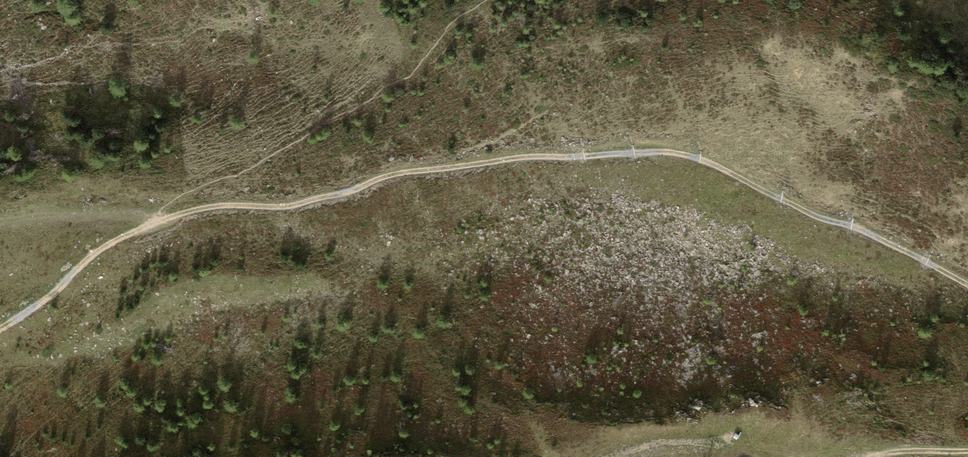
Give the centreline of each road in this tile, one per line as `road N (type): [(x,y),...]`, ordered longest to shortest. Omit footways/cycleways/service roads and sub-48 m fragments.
road 1 (track): [(156,222),(232,203),(317,205),(377,180),(441,169),(710,156),(967,284)]
road 2 (track): [(0,331),(60,289),(83,262),(156,222)]

